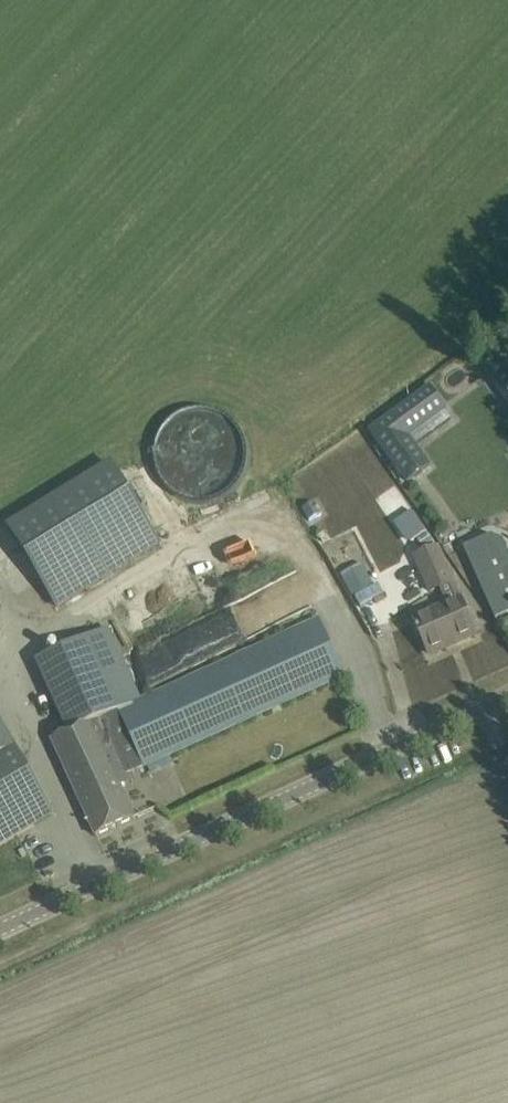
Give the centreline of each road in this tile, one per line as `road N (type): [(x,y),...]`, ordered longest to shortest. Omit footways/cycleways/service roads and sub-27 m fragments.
road 1 (unclassified): [(507,696),(0,929)]

